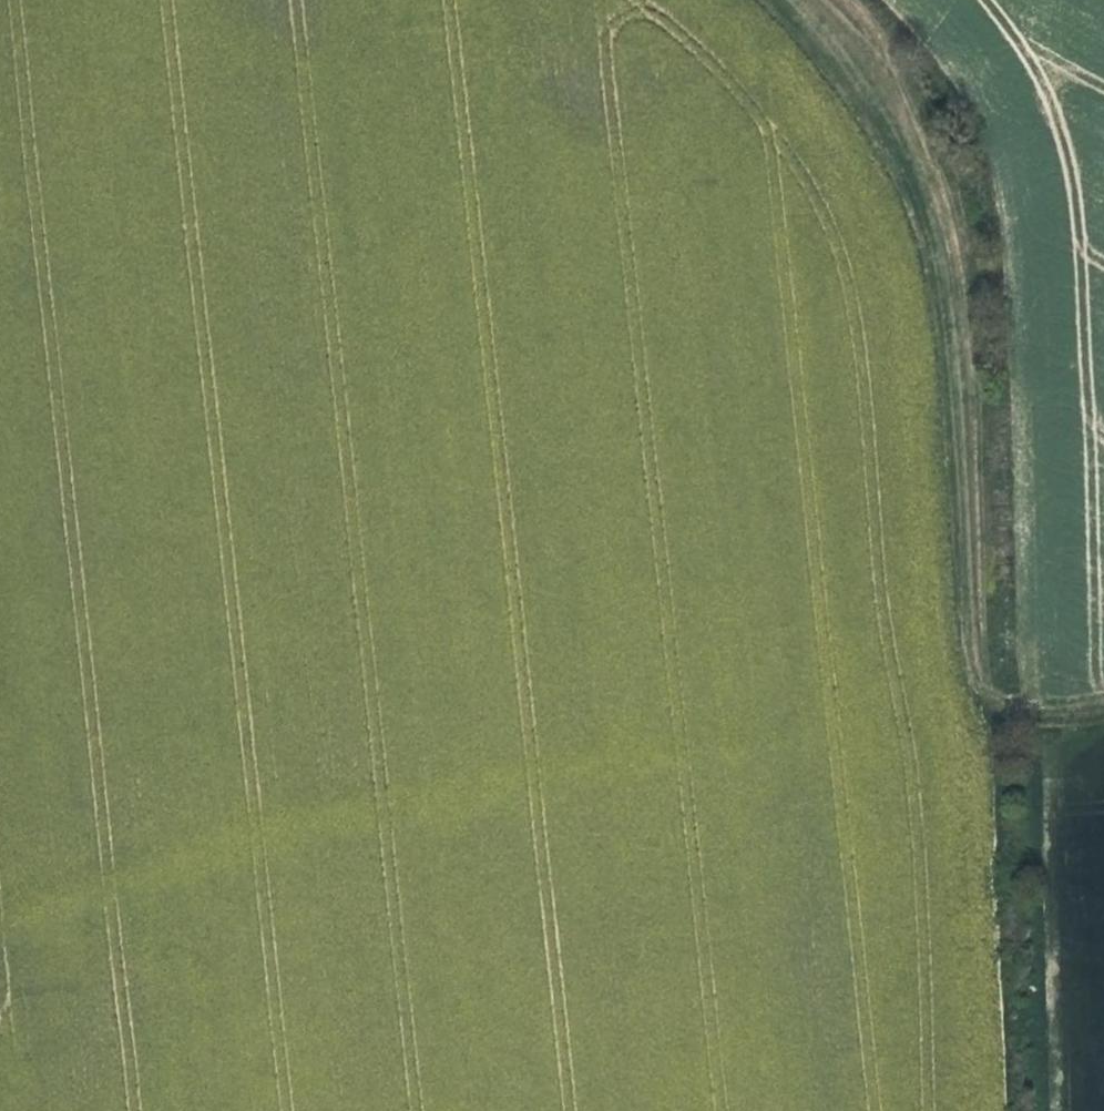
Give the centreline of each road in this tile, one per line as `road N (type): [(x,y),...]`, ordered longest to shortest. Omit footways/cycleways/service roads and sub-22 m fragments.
road 1 (track): [(789,0),(899,132),(925,205),(965,405),(976,666)]
road 2 (track): [(976,666),(990,691),(1006,699),(1067,713),(1103,705)]

